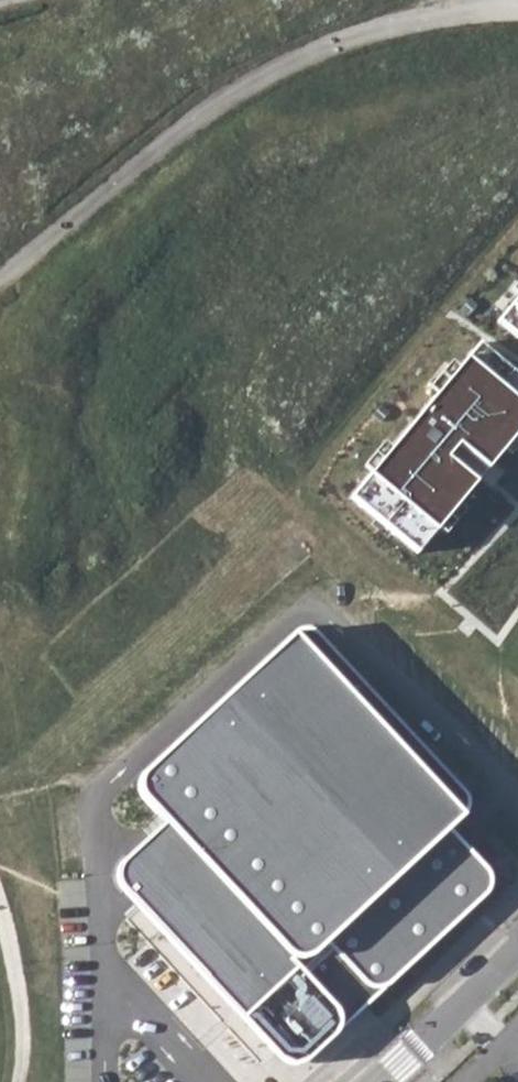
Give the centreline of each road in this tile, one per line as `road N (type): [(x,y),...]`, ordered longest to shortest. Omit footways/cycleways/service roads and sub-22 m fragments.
road 1 (unclassified): [(517,21),(454,21),(336,48),(207,115),(0,283)]
road 2 (residential): [(517,953),(388,1081)]

